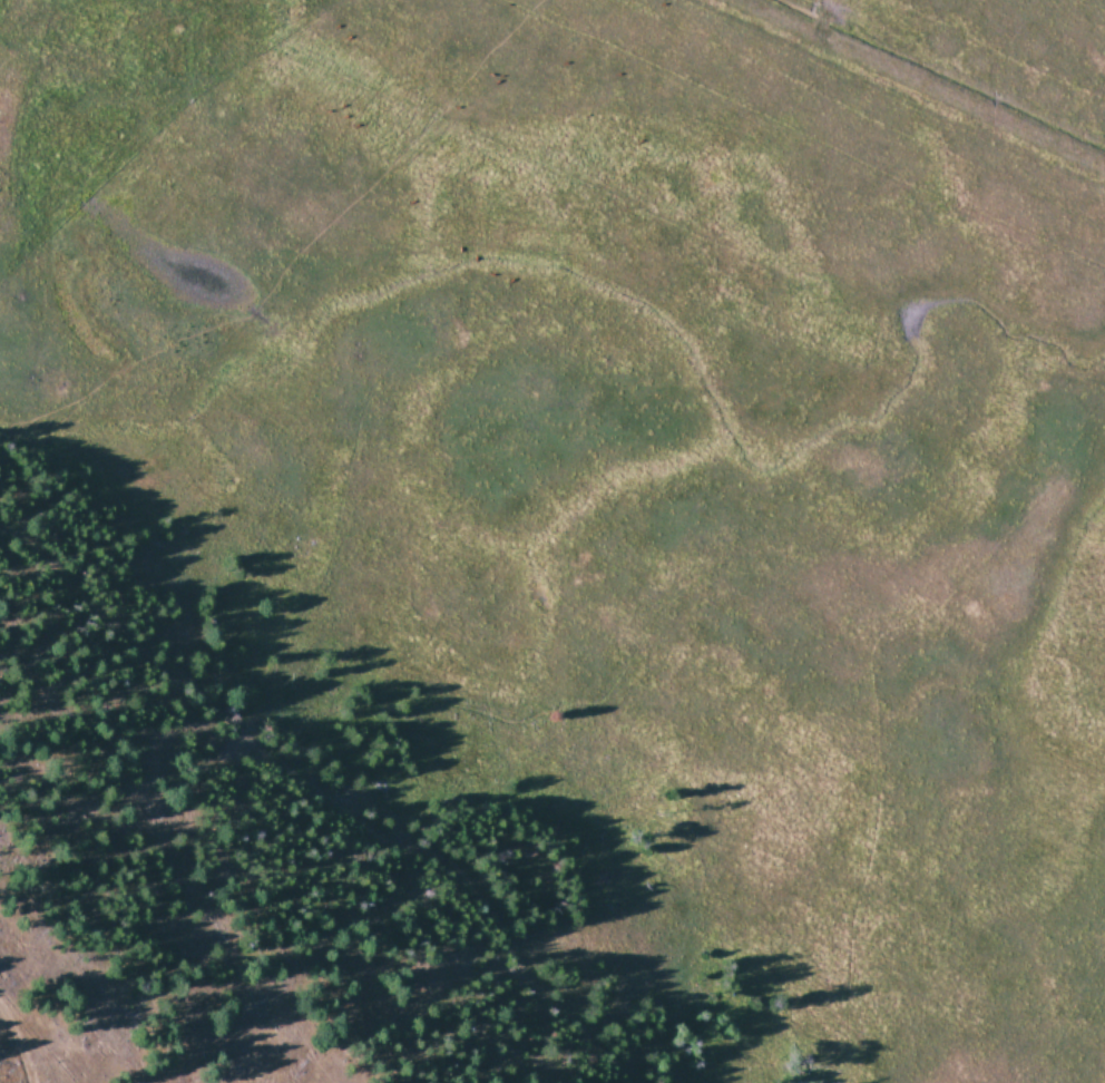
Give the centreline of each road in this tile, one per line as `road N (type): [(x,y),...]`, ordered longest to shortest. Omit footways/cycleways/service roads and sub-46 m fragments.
road 1 (track): [(0,921),(51,954),(69,1082)]

